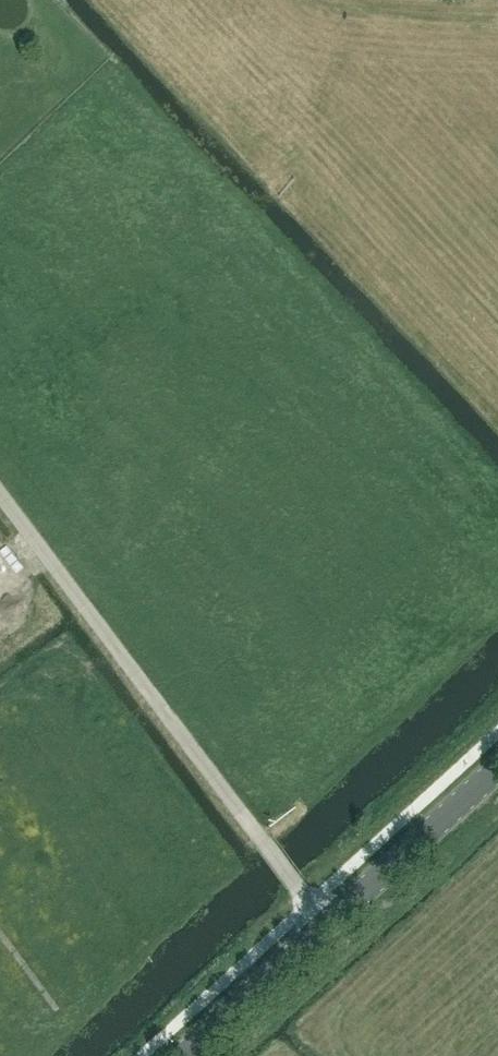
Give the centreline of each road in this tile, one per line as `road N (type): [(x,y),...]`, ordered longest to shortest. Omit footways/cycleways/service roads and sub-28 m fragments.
road 1 (tertiary): [(176,1055),(497,765)]

